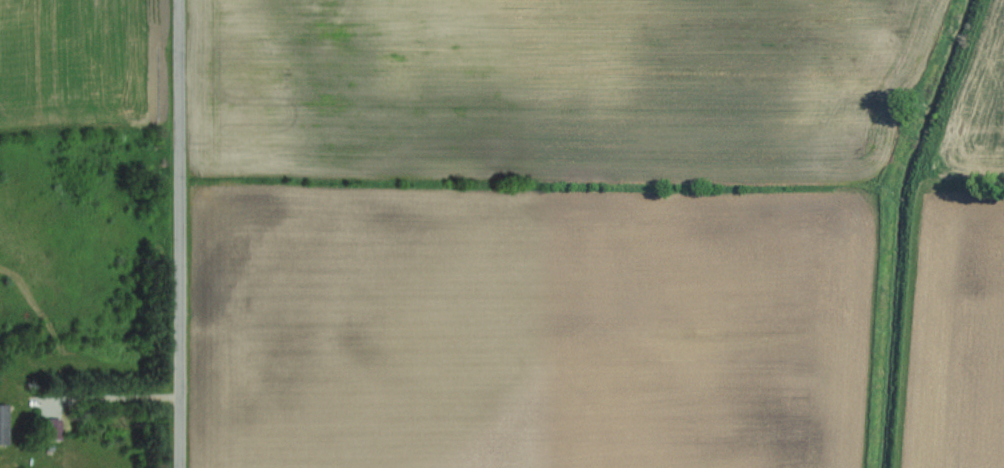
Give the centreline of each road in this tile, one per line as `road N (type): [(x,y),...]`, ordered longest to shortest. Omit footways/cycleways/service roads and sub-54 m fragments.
road 1 (residential): [(181,467),(179,0)]

